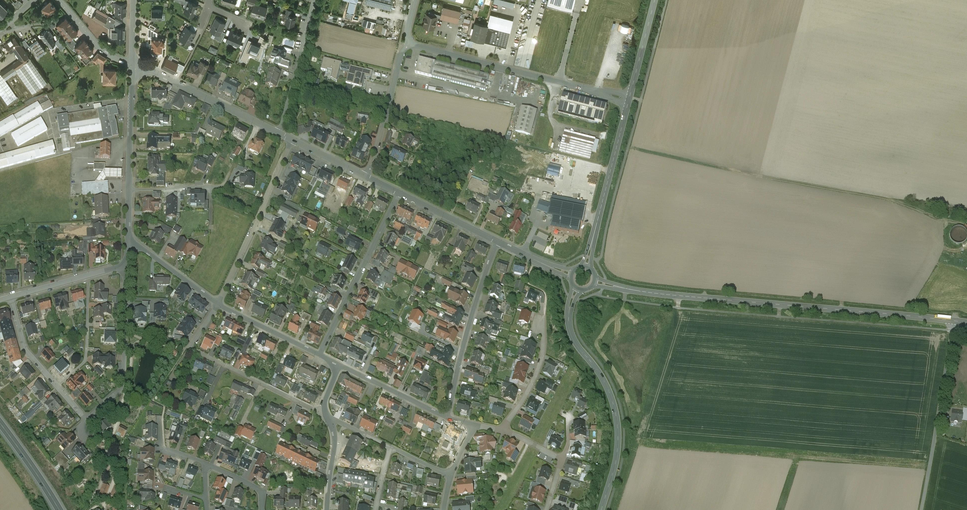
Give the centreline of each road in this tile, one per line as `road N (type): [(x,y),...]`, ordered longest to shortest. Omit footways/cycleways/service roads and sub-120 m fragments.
road 1 (secondary): [(953,321),(595,282)]
road 2 (secondary): [(601,509),(617,428),(603,381),(570,330),(577,289)]
road 3 (unclassified): [(409,43),(629,99)]
road 4 (residential): [(326,416),(190,348),(218,304)]
road 5 (unclassified): [(953,321),(920,509)]
road 6 (residential): [(446,417),(497,241)]
road 7 (residential): [(320,355),(399,192)]
road 8 (residential): [(293,140),(218,304)]
road 9 (tertiary): [(586,265),(629,99)]
road 10 (residential): [(126,268),(122,387),(86,420)]
road 11 (tertiary): [(133,64),(278,133)]
road 12 (residential): [(314,0),(278,133)]
road 13 (residential): [(133,64),(129,189)]
road 14 (residential): [(87,276),(85,361),(57,386)]

